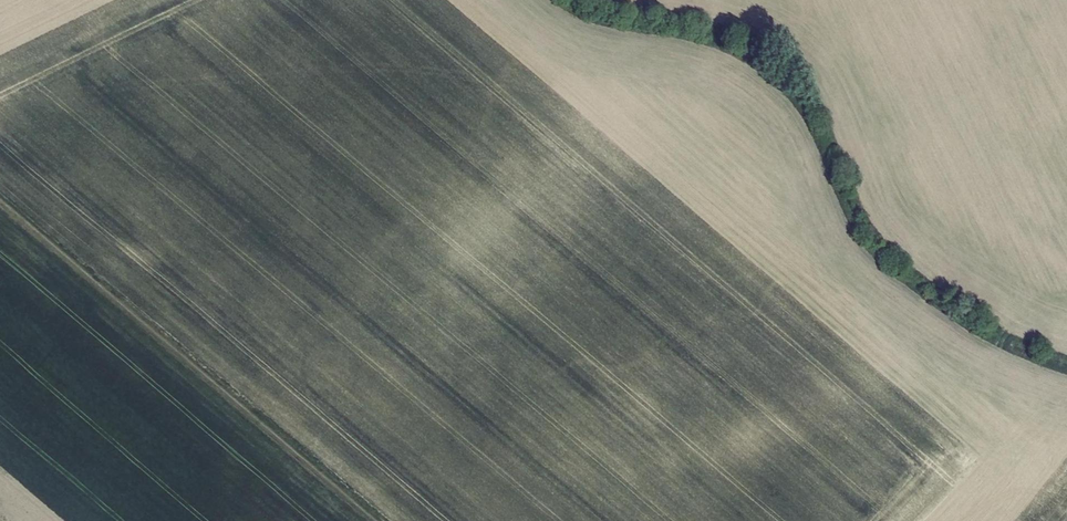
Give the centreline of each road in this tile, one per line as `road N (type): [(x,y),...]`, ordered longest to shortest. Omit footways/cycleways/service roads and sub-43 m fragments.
road 1 (track): [(323,480),(0,203)]

